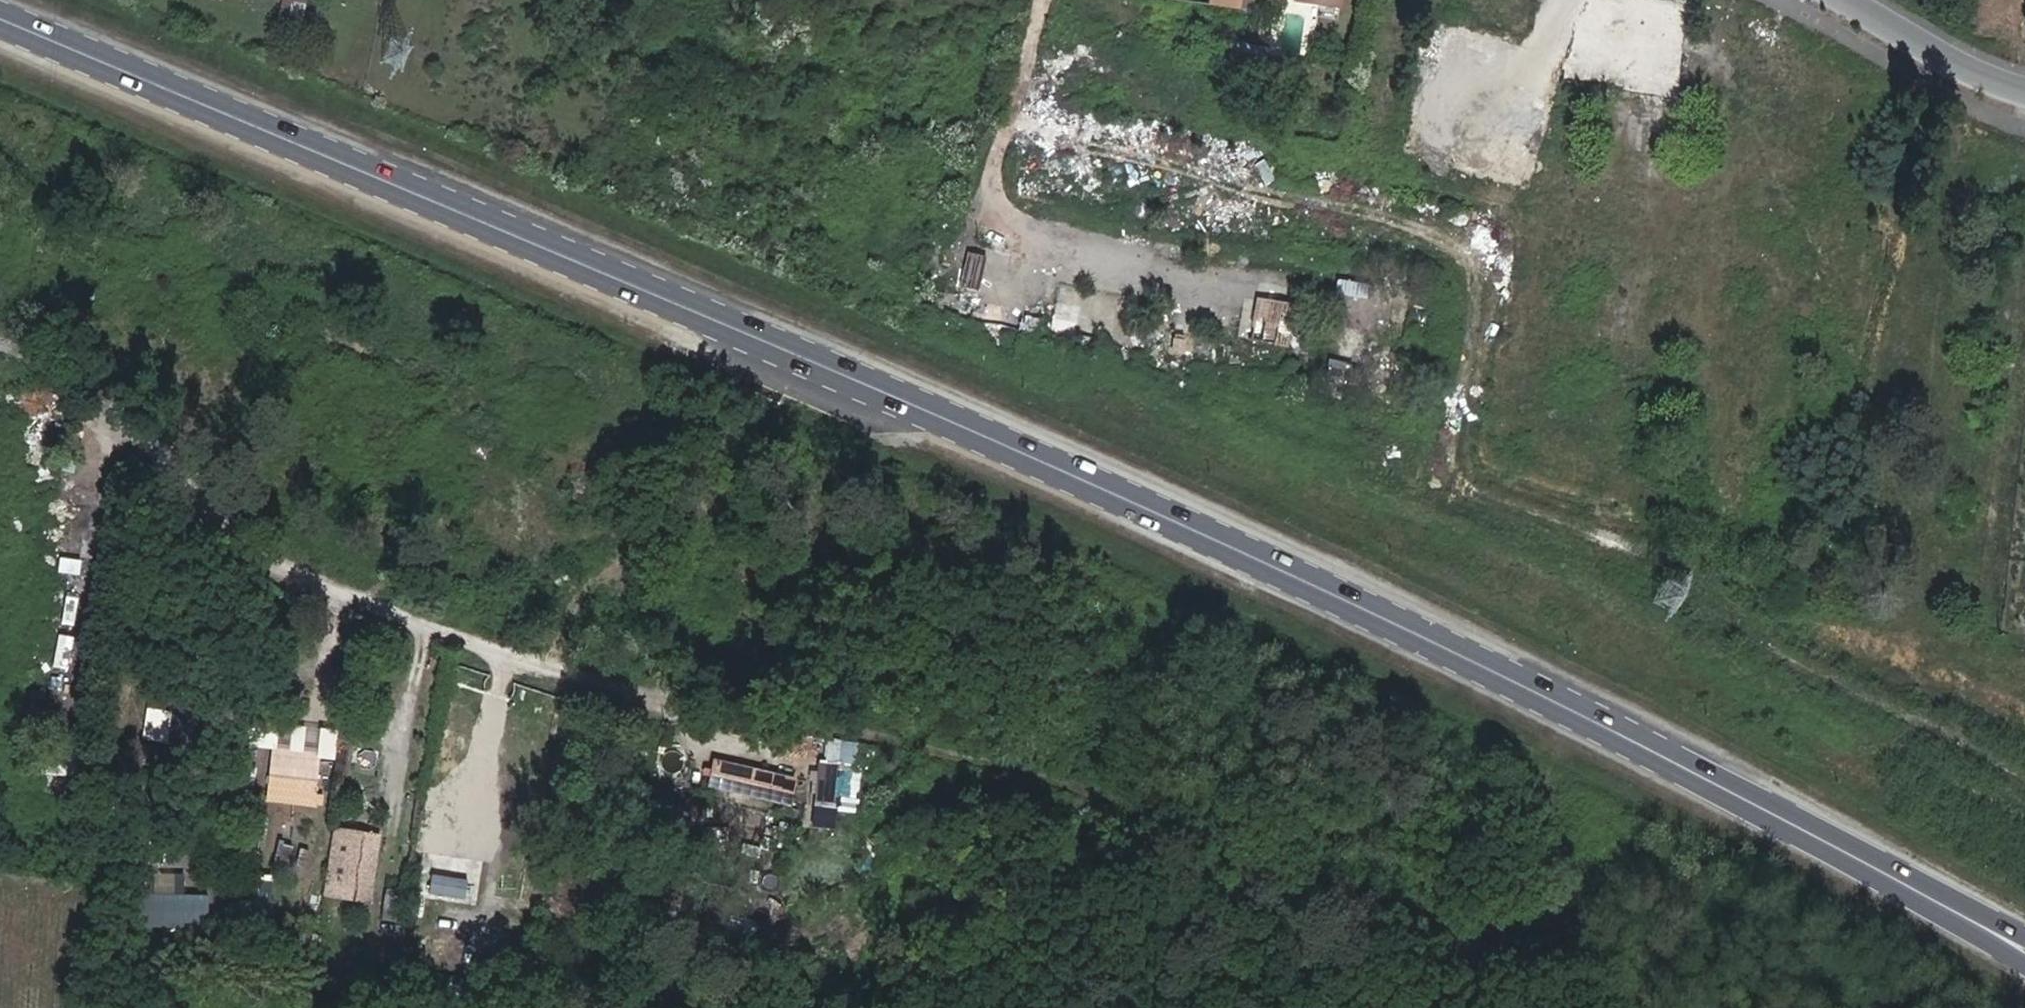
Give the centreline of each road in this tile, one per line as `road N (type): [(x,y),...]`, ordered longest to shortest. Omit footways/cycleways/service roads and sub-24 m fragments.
road 1 (primary): [(0,20),(798,354),(1286,571),(1687,769),(2024,953)]
road 2 (residential): [(1819,0),(2024,81)]

